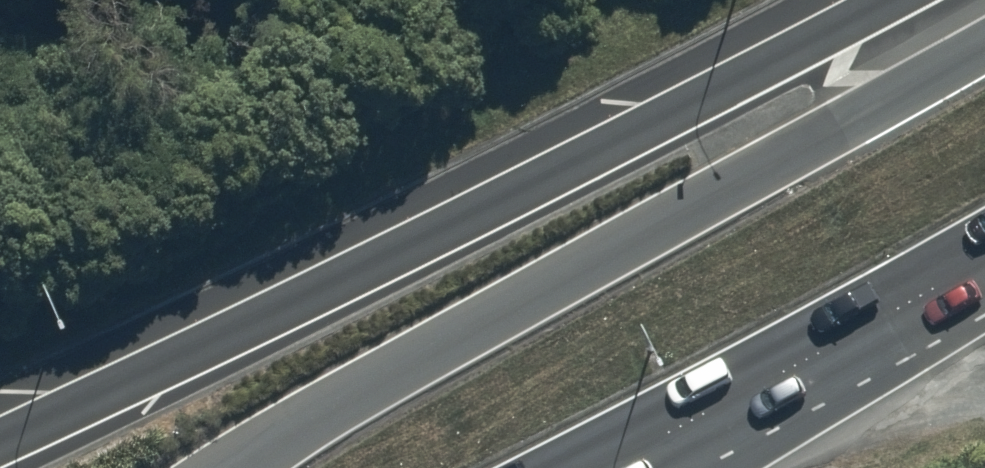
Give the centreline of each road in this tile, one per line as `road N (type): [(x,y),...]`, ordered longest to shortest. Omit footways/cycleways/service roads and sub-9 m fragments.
road 1 (trunk): [(0,443),(175,363),(882,0)]
road 2 (trunk): [(232,467),(984,38)]
road 3 (trunk): [(984,258),(618,456)]

